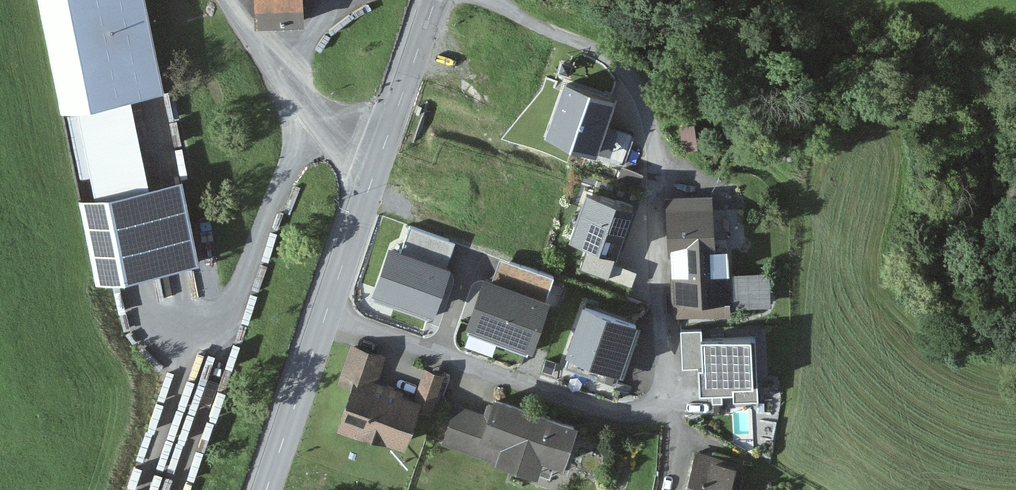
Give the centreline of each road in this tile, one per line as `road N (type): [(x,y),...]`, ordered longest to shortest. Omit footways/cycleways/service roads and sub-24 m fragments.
road 1 (residential): [(486,0),(613,57),(637,84),(655,157),(665,395),(651,412),(612,413),(324,319)]
road 2 (track): [(637,84),(722,124),(764,156),(847,262),(940,351),(1015,379)]
road 3 (residential): [(377,160),(299,101),(255,49),(230,0)]
road 4 (tertiary): [(267,489),(324,319)]
road 5 (tertiary): [(377,160),(436,0)]
road 6 (tertiary): [(324,319),(377,160)]

